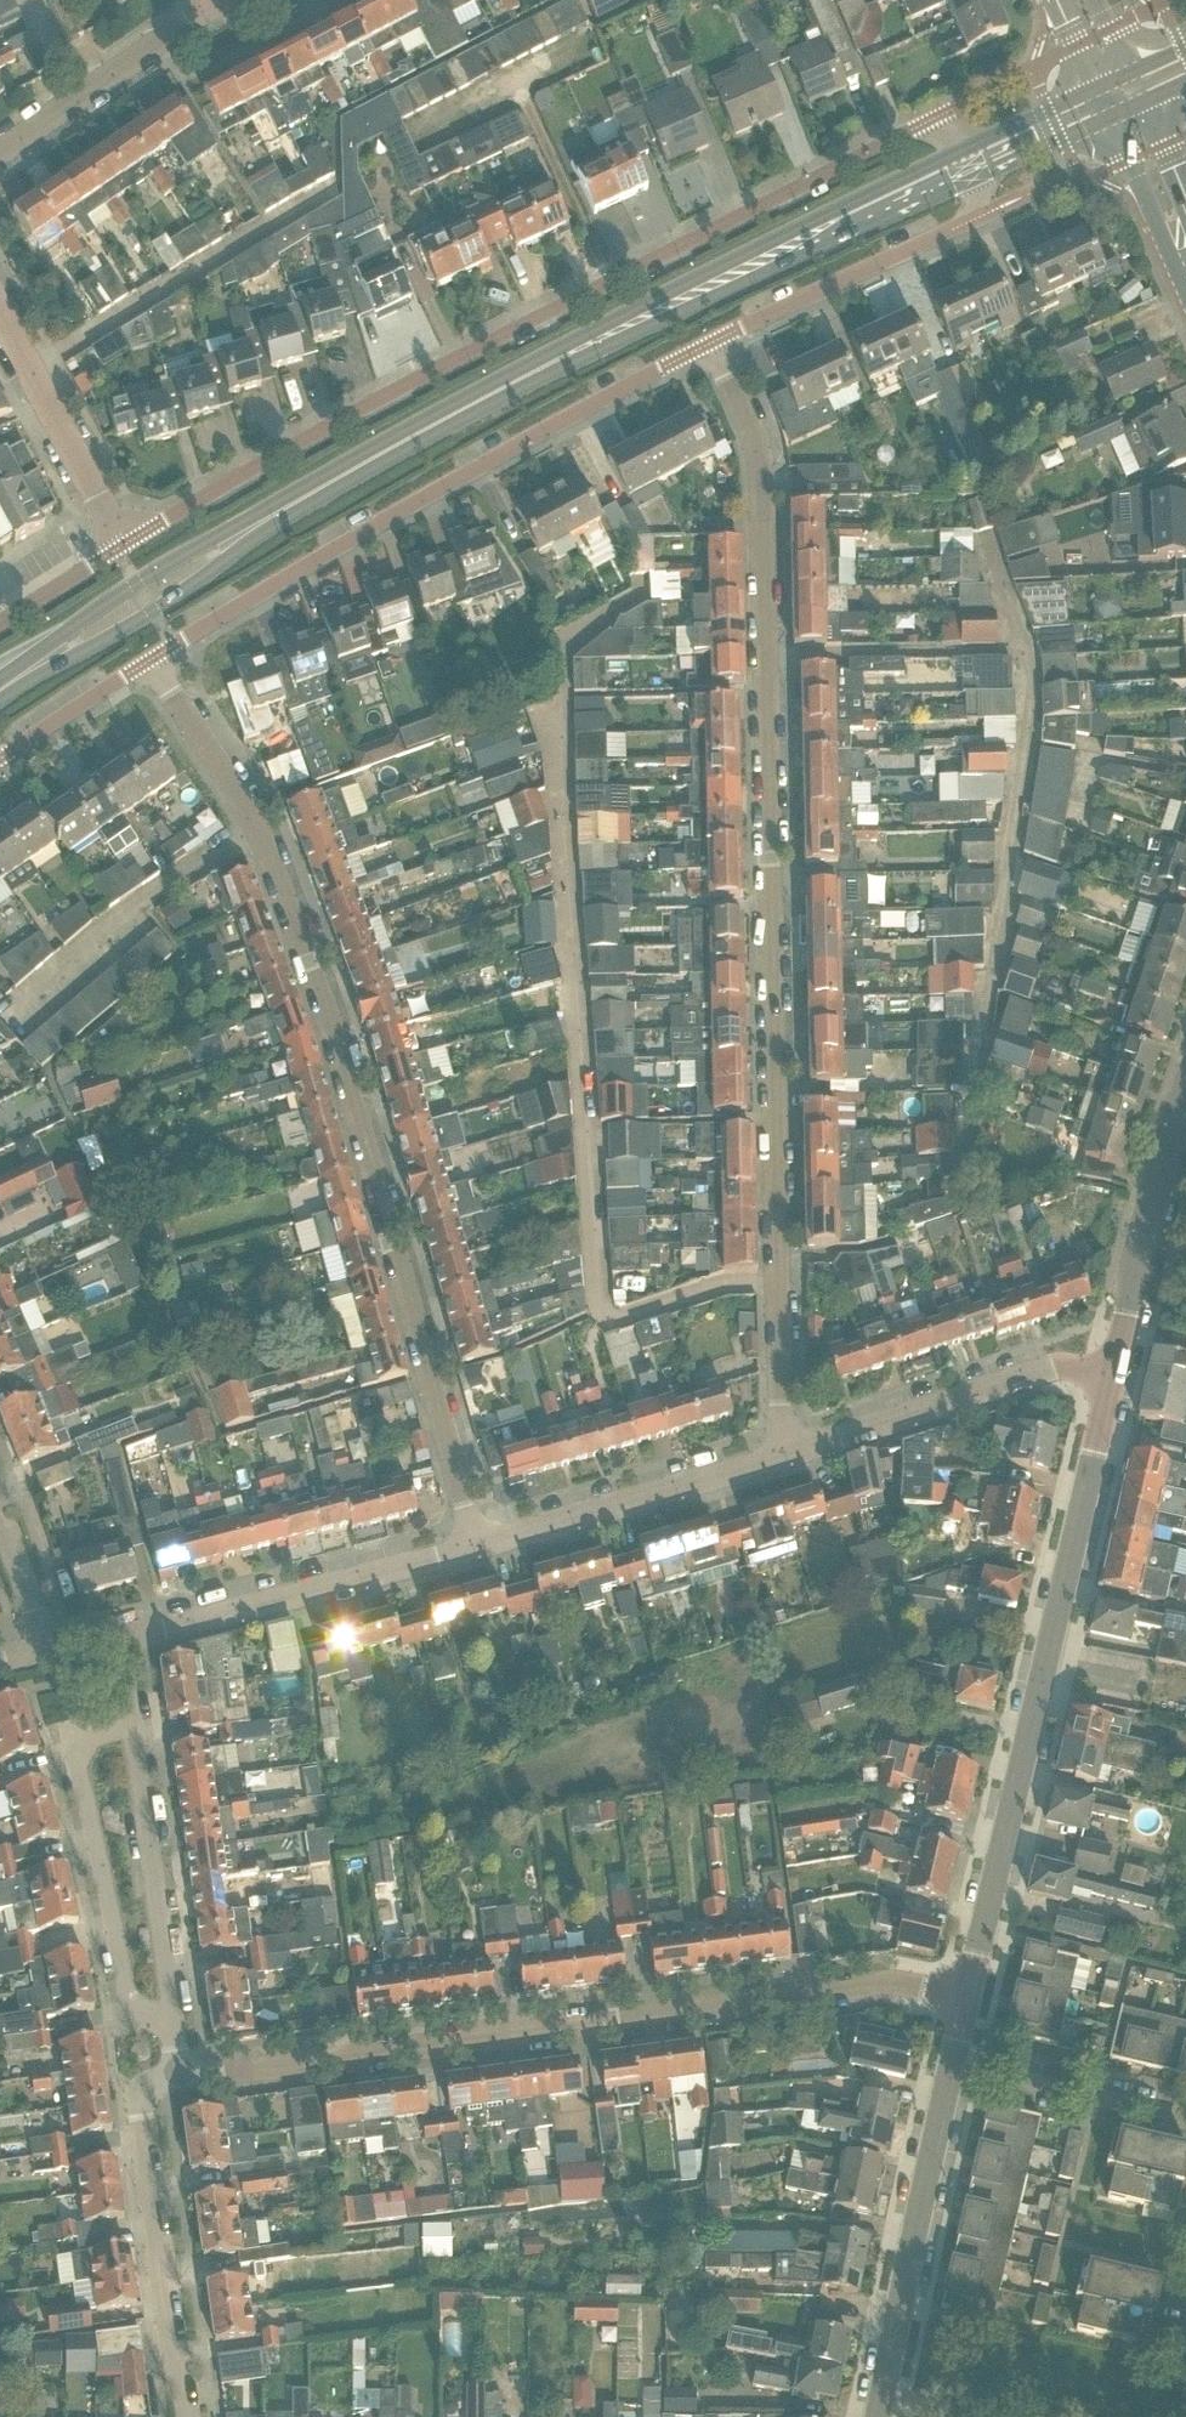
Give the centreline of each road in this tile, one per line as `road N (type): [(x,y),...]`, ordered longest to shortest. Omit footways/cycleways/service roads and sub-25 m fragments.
road 1 (residential): [(783,1456),(761,482),(720,347)]
road 2 (residential): [(1005,152),(915,128),(380,395),(126,543)]
road 3 (residential): [(475,1543),(333,1034),(295,928),(251,819),(152,659)]
road 4 (secondary): [(239,536),(451,418),(1005,152)]
road 5 (residential): [(174,2094),(967,1984)]
road 6 (residential): [(172,647),(632,385),(720,347)]
road 7 (residential): [(967,1984),(1094,1373)]
road 8 (residential): [(163,2013),(133,2018),(113,1991),(71,1770),(71,1748),(85,1732),(129,1721)]
road 9 (residential): [(123,1636),(475,1543)]
road 10 (residential): [(720,347),(976,221),(1005,152)]
road 11 (residential): [(880,2394),(947,2065)]
road 12 (residential): [(178,2416),(147,2159),(150,2115),(174,2094)]
road 13 (residential): [(783,1456),(1040,1373),(1094,1373)]
road 14 (residential): [(475,1543),(783,1456)]
road 15 (residential): [(1094,1373),(1185,1086)]
road 16 (residential): [(163,2013),(129,1721)]
road 17 (residential): [(126,543),(0,310)]
road 18 (residential): [(0,149),(217,5)]
road 19 (secondary): [(29,669),(151,614),(209,574),(239,536)]
road 20 (secondary): [(239,536),(133,587),(29,669)]
road 21 (residential): [(1185,2114),(947,2065)]
road 22 (tertiary): [(1103,102),(1152,224),(1185,267)]
road 23 (residential): [(0,760),(152,659)]
road 24 (residential): [(1033,2416),(880,2394)]
road 25 (residential): [(53,1654),(0,1512)]
road 26 (residential): [(126,543),(0,620)]
road 27 (tertiary): [(1185,208),(1134,89)]

